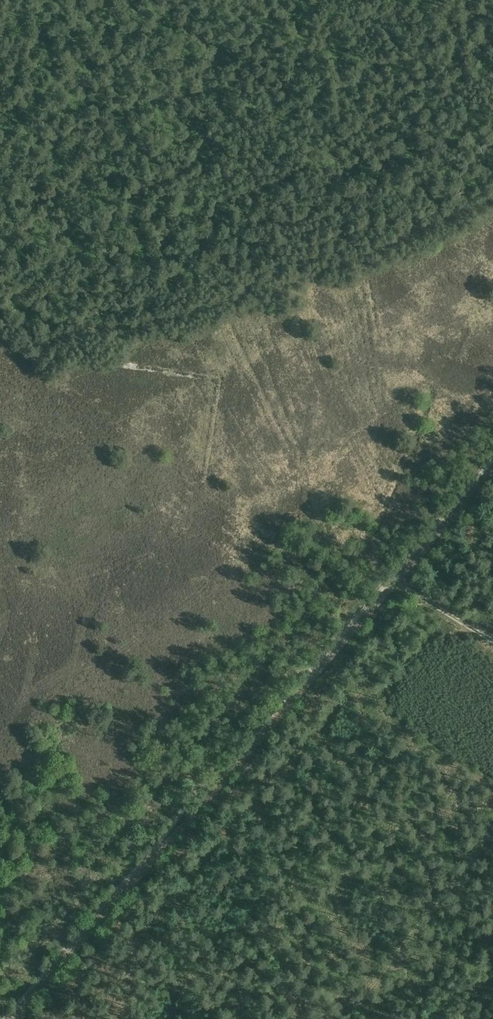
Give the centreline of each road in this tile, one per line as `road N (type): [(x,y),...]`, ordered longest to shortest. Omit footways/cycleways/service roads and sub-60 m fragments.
road 1 (track): [(492,468),(16,1018)]

